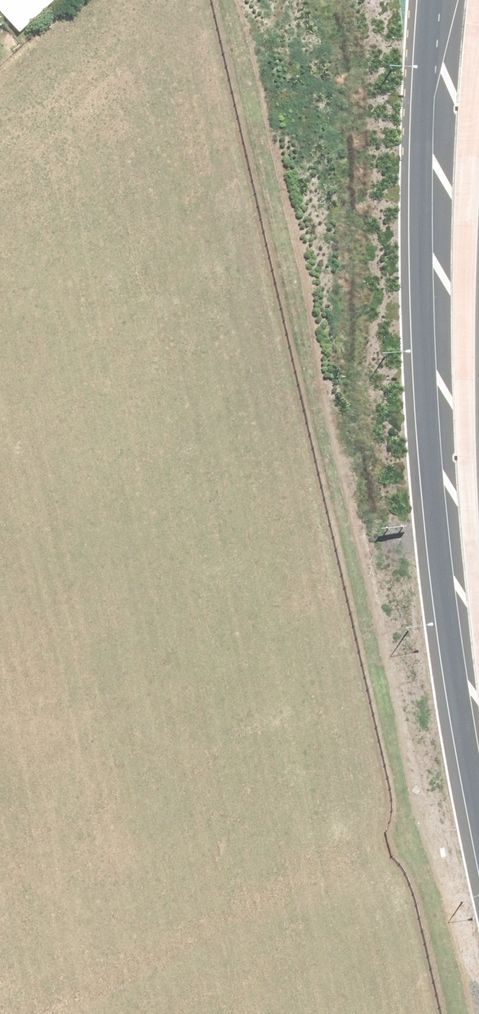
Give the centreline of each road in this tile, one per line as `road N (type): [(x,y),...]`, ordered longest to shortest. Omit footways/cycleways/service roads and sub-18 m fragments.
road 1 (trunk): [(478,824),(443,629),(424,439),(419,253),(441,0)]

